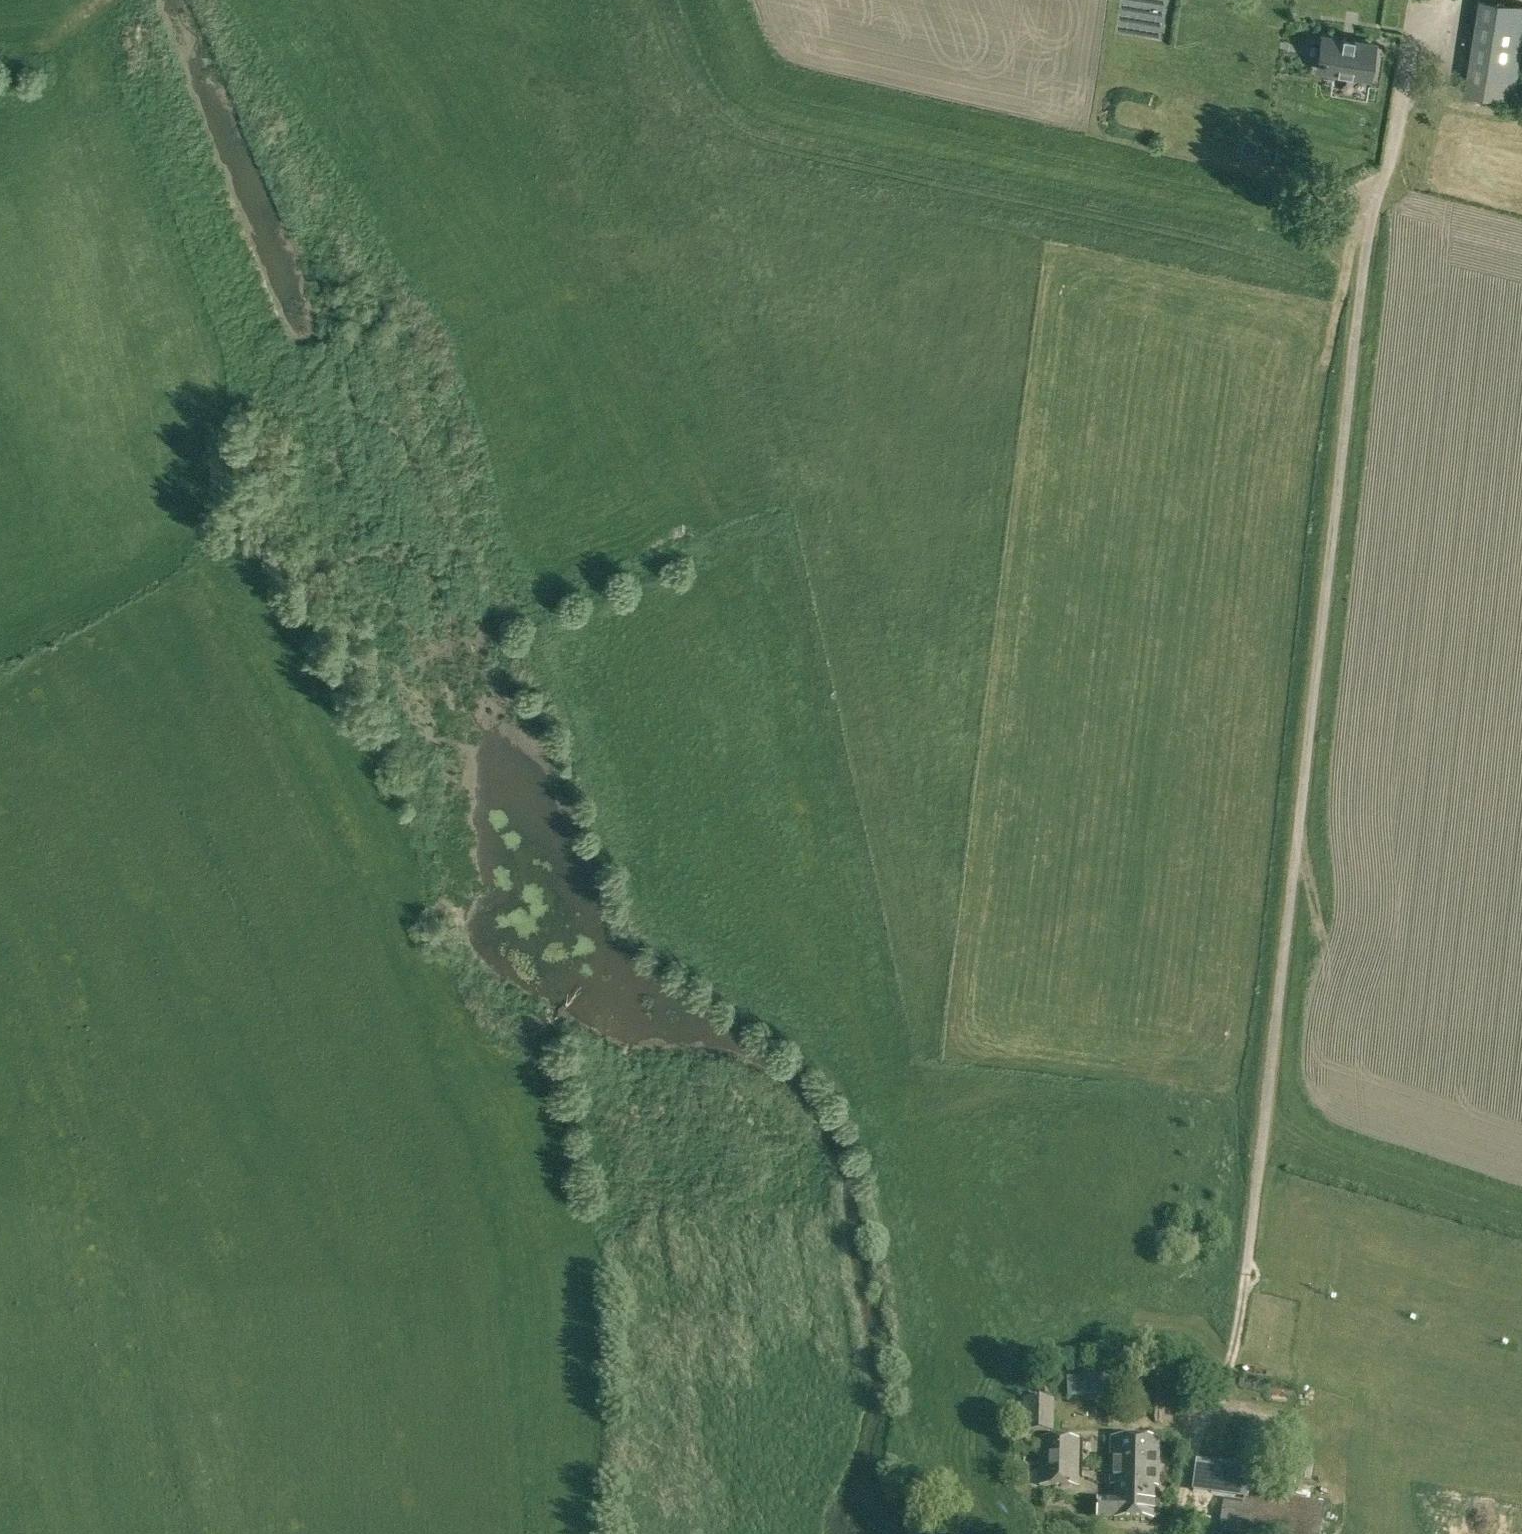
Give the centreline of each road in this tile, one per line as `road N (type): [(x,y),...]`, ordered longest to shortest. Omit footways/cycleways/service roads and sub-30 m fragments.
road 1 (track): [(1168,1533),(1243,1300),(1368,239),(1412,41),(1462,0)]

